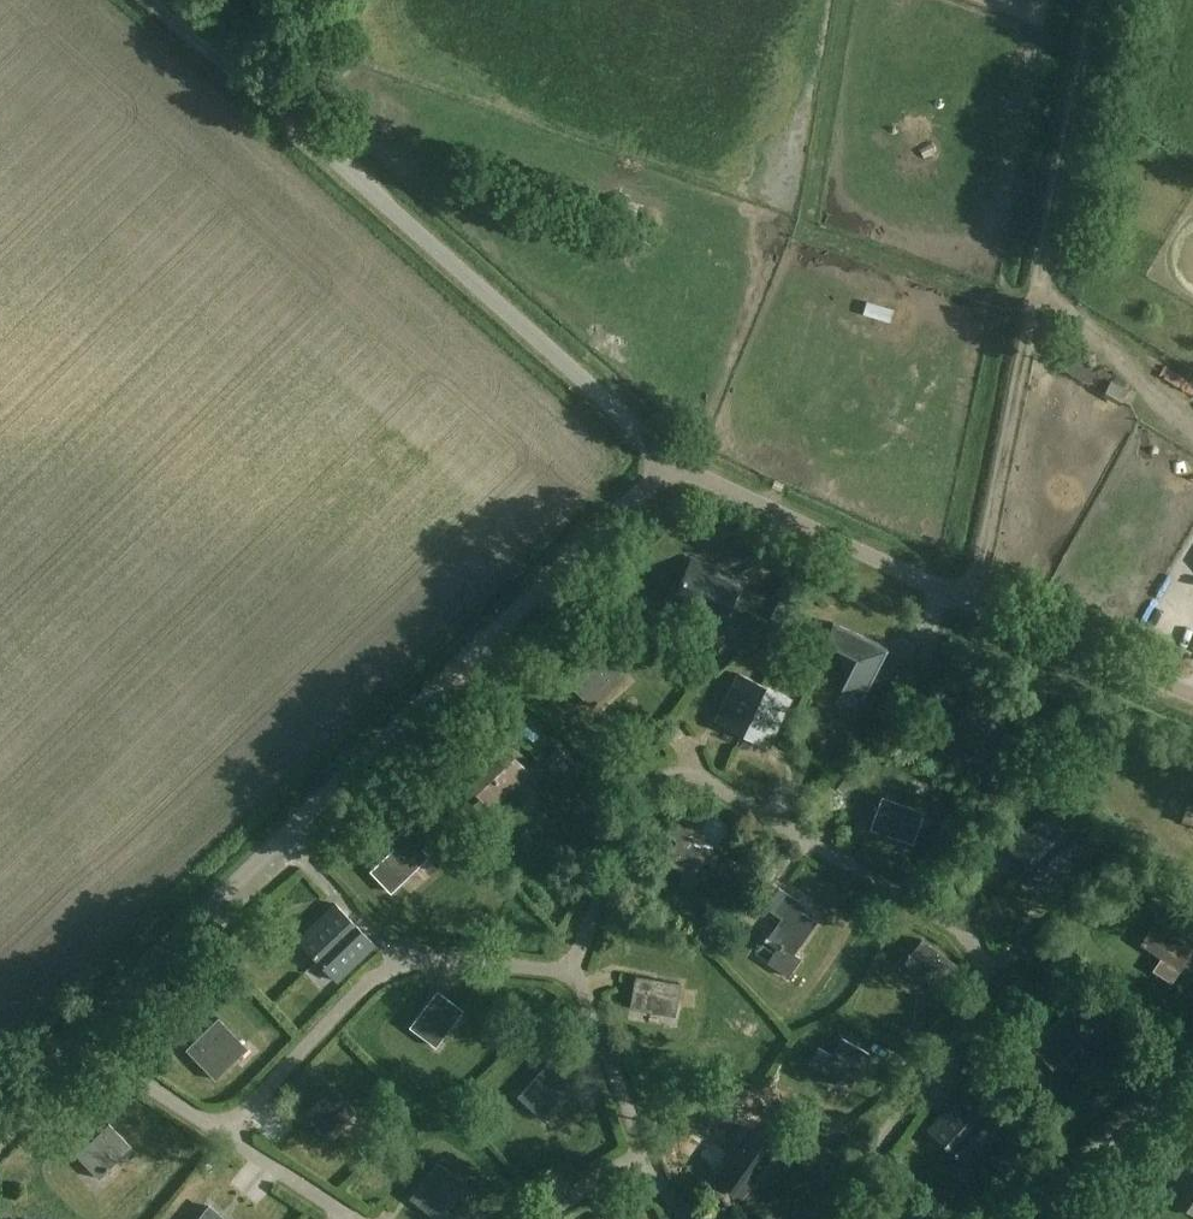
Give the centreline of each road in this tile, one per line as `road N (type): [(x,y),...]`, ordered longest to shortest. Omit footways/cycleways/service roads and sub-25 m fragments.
road 1 (unclassified): [(674,457),(0,1112)]
road 2 (unclassified): [(674,457),(294,116),(308,0)]
road 3 (track): [(972,593),(1095,0)]
road 4 (unclassified): [(1192,689),(674,457)]
road 5 (residential): [(1018,1218),(1192,1060)]
road 6 (track): [(294,116),(152,0)]

